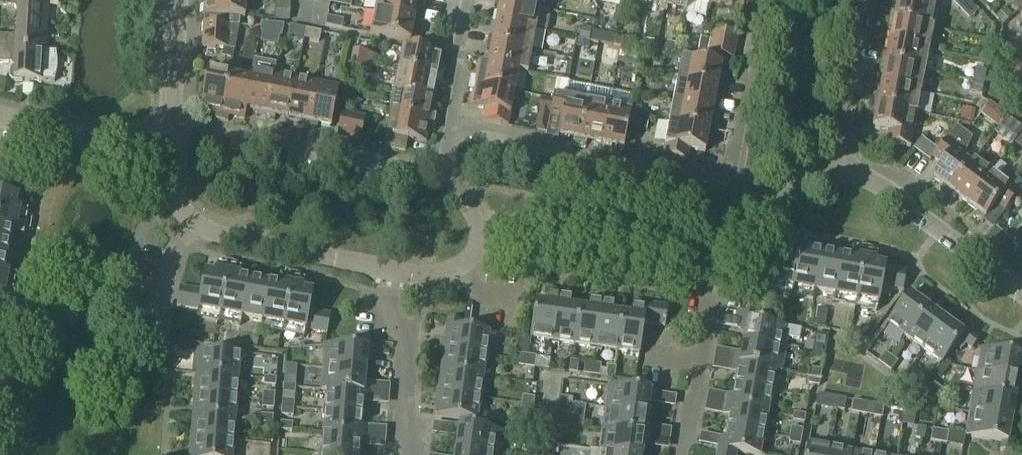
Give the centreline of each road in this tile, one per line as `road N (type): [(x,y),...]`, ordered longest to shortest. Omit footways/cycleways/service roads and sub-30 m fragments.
road 1 (residential): [(448,130),(727,184)]
road 2 (residential): [(1021,291),(849,159)]
road 3 (residential): [(440,178),(239,139)]
road 4 (residential): [(681,454),(704,307),(683,259)]
road 5 (residential): [(402,454),(412,343),(376,270)]
road 6 (residential): [(683,259),(525,234),(501,249)]
road 7 (residential): [(727,184),(758,0)]
road 8 (residential): [(376,270),(200,227)]
road 9 (residential): [(167,142),(0,116)]
road 10 (residential): [(849,159),(874,0)]
road 11 (residential): [(167,142),(175,0)]
road 12 (residential): [(472,0),(448,130)]
road 13 (residential): [(155,341),(170,252),(200,227)]
road 14 (residential): [(849,159),(745,222)]

